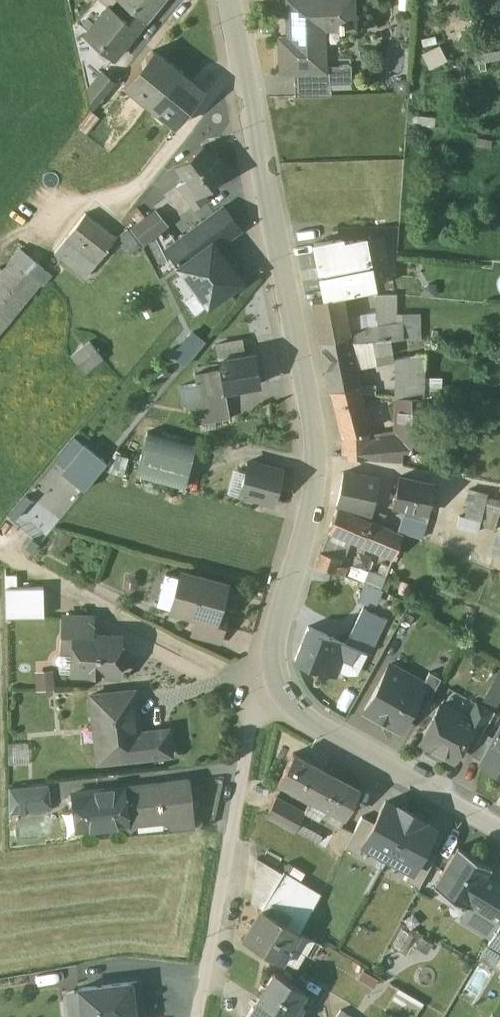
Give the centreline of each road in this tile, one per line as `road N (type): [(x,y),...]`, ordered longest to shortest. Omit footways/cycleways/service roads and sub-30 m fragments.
road 1 (residential): [(230,0),(317,431),(320,478),(265,697)]
road 2 (residential): [(265,697),(205,1016)]
road 3 (residential): [(265,697),(499,830)]

